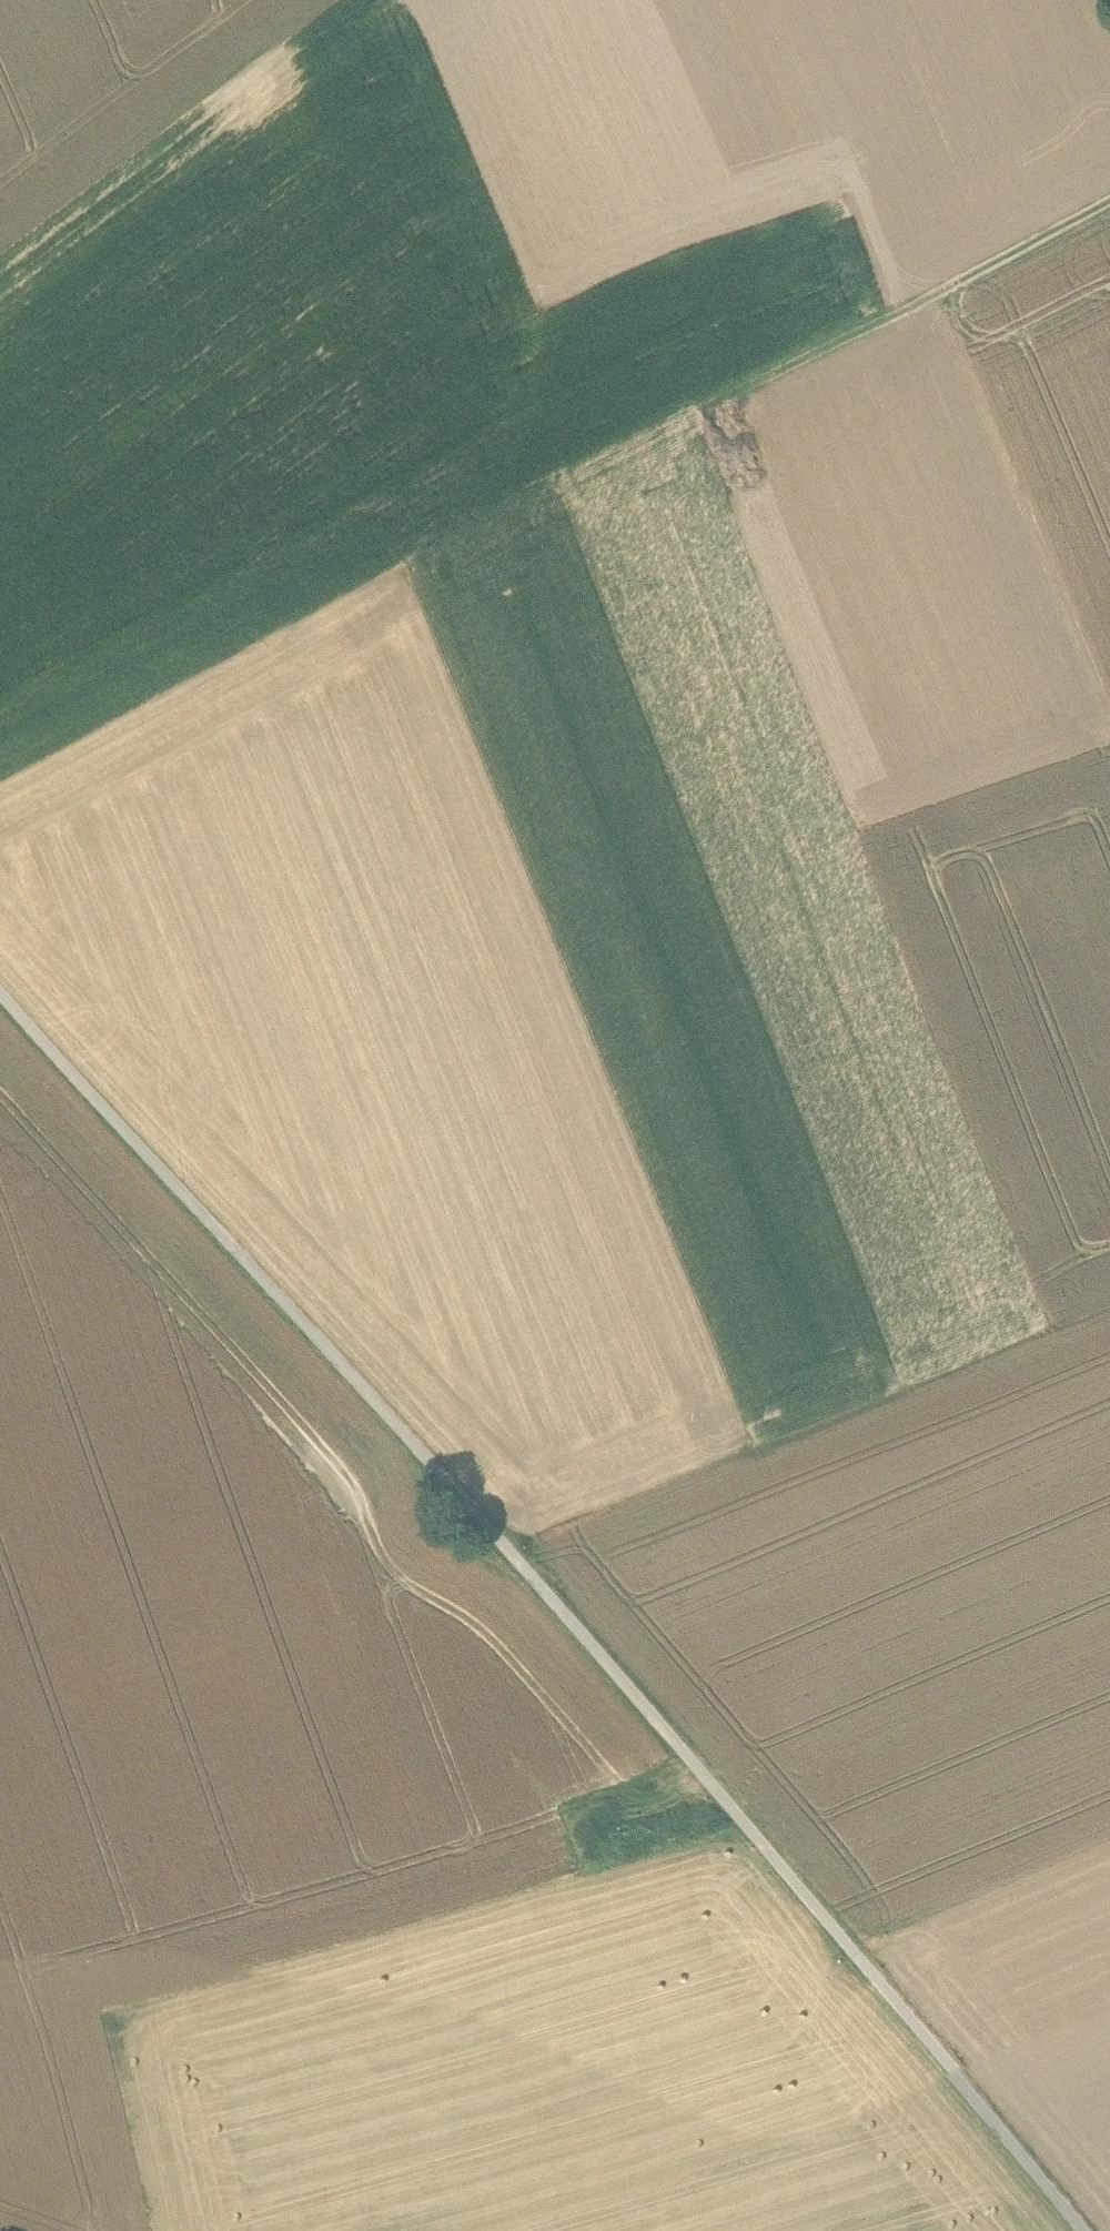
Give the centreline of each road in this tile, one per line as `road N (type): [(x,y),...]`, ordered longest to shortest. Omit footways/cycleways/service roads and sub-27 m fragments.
road 1 (track): [(0,986),(524,1561),(1090,2230)]

